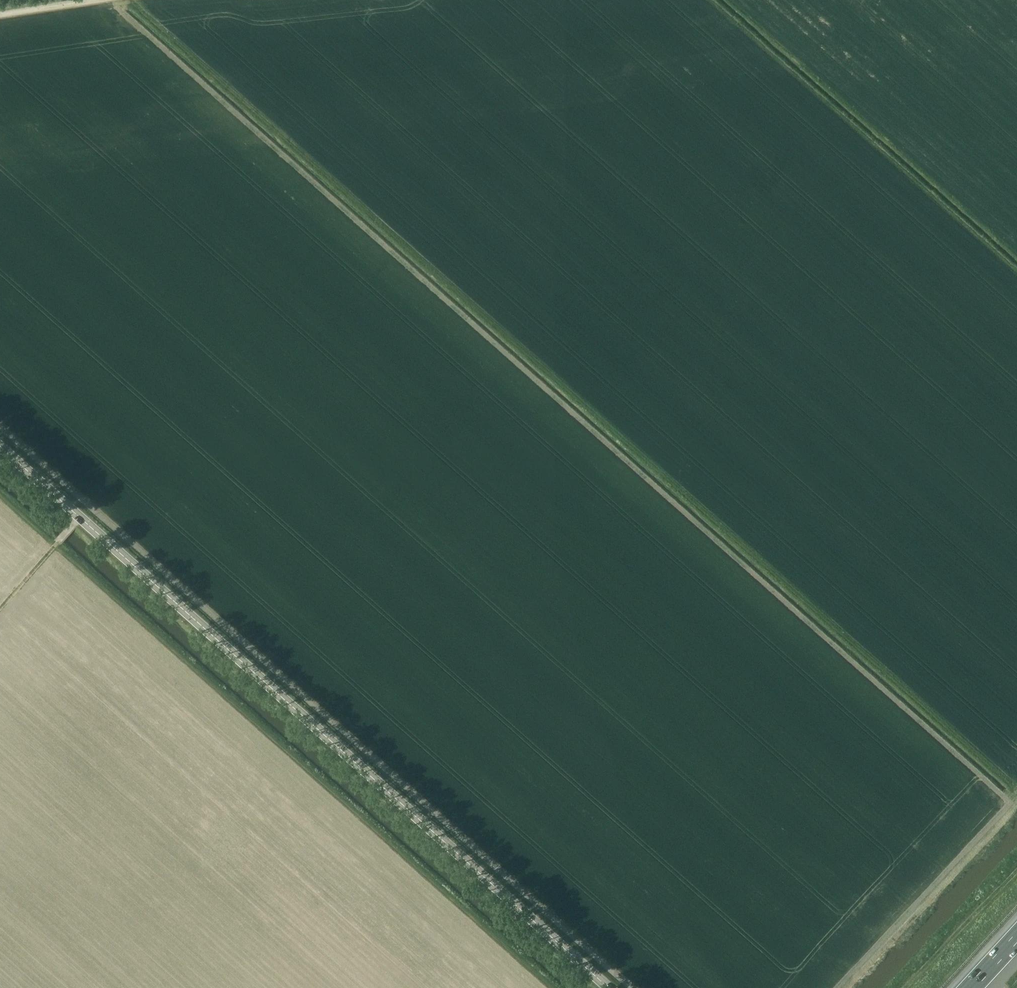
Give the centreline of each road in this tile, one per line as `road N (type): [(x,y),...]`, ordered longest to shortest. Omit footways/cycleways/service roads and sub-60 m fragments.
road 1 (secondary): [(609,987),(0,447)]
road 2 (track): [(0,609),(80,518)]

